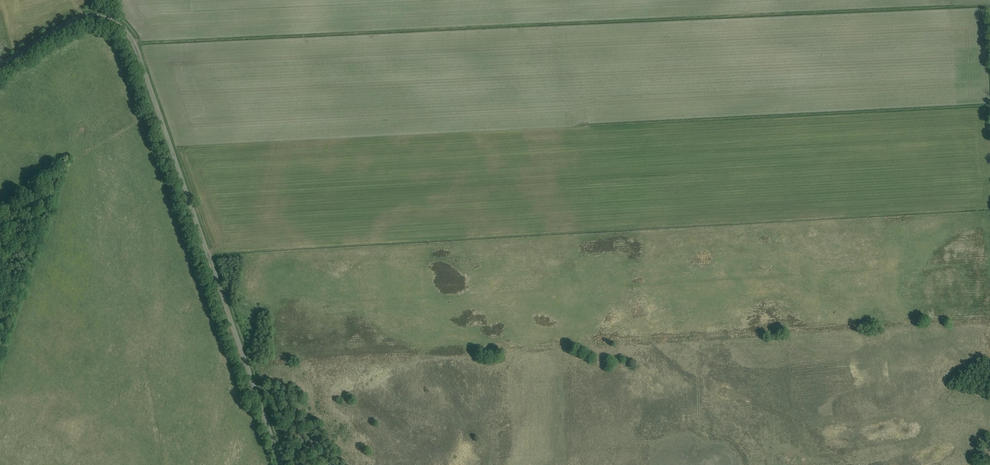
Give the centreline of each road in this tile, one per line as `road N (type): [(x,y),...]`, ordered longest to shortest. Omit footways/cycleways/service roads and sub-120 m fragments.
road 1 (unclassified): [(281,464),(135,44),(122,27),(86,16),(0,65)]

